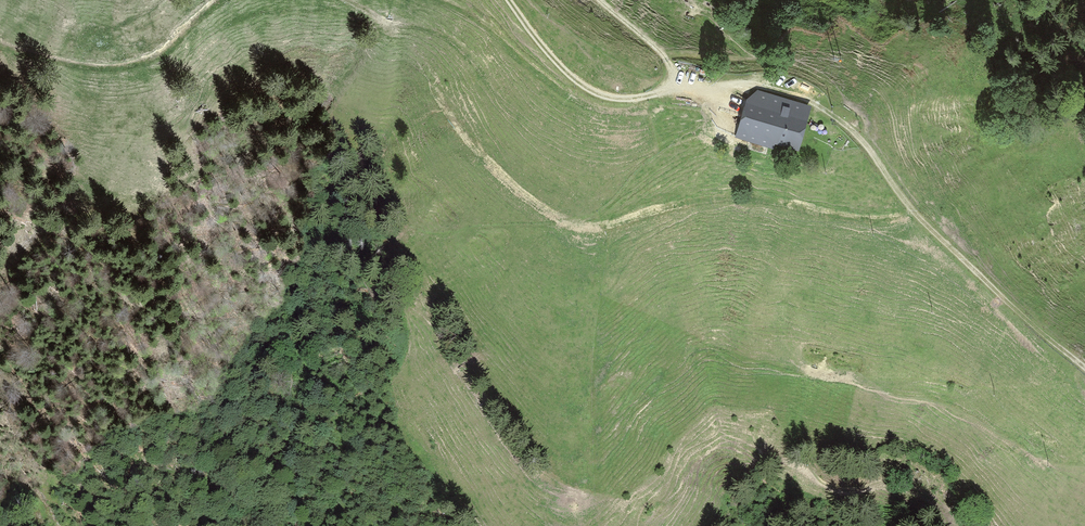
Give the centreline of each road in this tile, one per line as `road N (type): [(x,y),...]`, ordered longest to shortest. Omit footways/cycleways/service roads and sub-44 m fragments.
road 1 (track): [(1084,376),(914,215),(872,155),(831,115),(760,86),(672,85)]
road 2 (track): [(596,0),(661,54),(672,85),(637,99),(591,92),(506,0)]
road 3 (track): [(0,44),(79,66),(131,65),(168,50),(223,0)]
road 4 (track): [(439,0),(588,107),(628,111),(637,99)]

